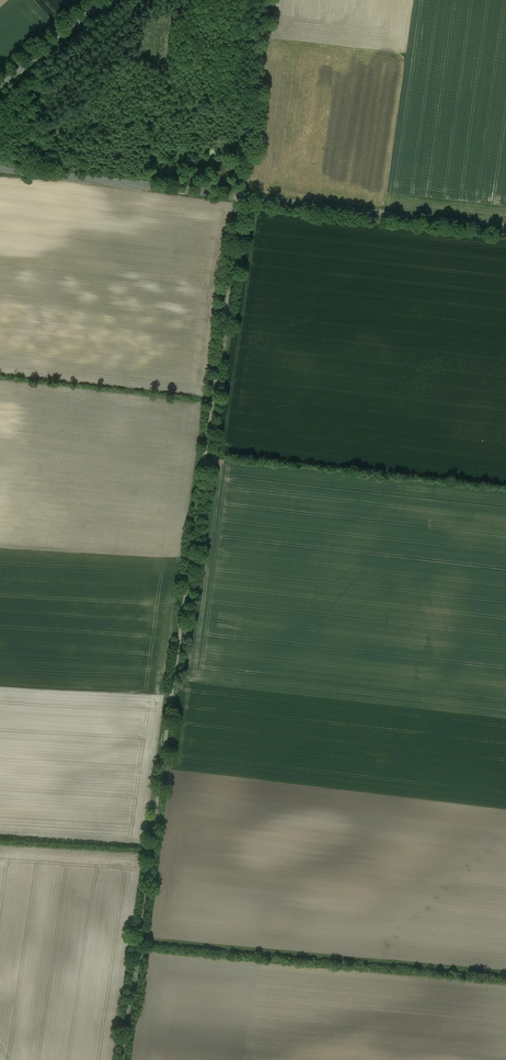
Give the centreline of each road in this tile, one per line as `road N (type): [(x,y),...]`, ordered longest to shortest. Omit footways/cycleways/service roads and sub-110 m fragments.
road 1 (unclassified): [(121,1059),(242,197)]
road 2 (unclassified): [(242,197),(505,227)]
road 3 (unclassified): [(0,169),(242,197)]
road 4 (unclassified): [(242,197),(270,0)]
road 5 (unclassified): [(0,88),(104,0)]

